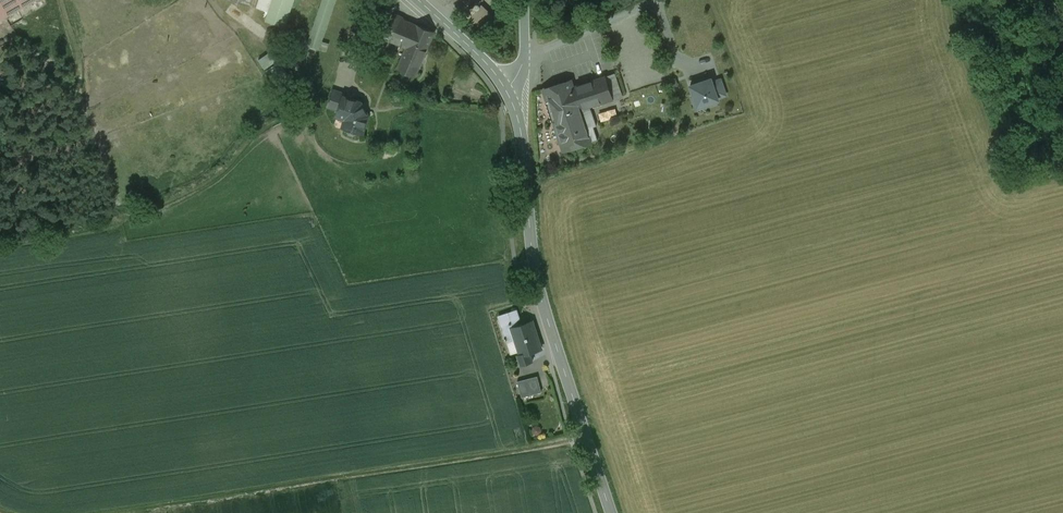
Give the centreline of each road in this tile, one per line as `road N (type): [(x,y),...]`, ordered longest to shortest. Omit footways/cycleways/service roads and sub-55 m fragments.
road 1 (tertiary): [(612,512),(547,318),(522,136),(505,89)]
road 2 (unclassified): [(524,57),(659,0)]
road 3 (tertiary): [(505,89),(418,0)]

